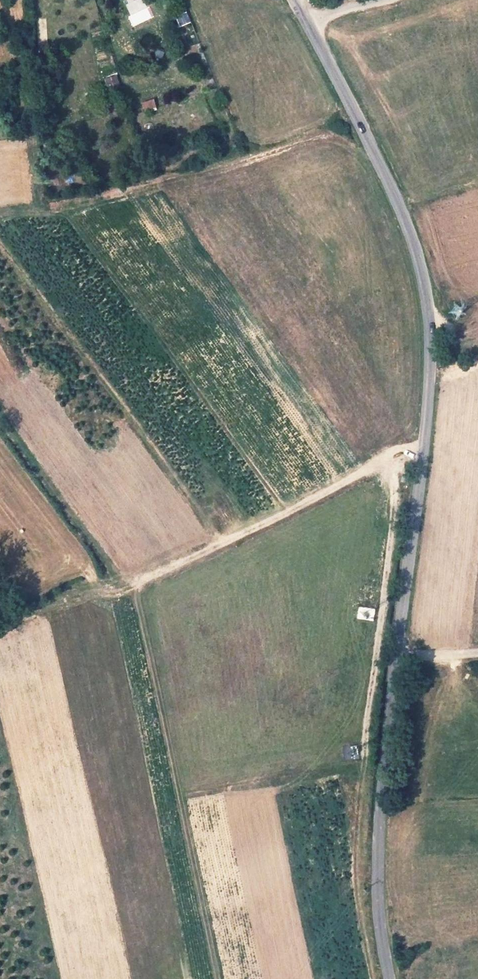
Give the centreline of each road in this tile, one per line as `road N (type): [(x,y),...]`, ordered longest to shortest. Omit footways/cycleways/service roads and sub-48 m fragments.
road 1 (track): [(422,446),(136,584),(219,978)]
road 2 (unclassified): [(293,0),(375,161),(417,266),(427,325),(426,405),(398,651)]
road 3 (track): [(386,457),(394,509),(354,862),(372,978)]
road 4 (unclassified): [(398,651),(375,834),(387,978)]

